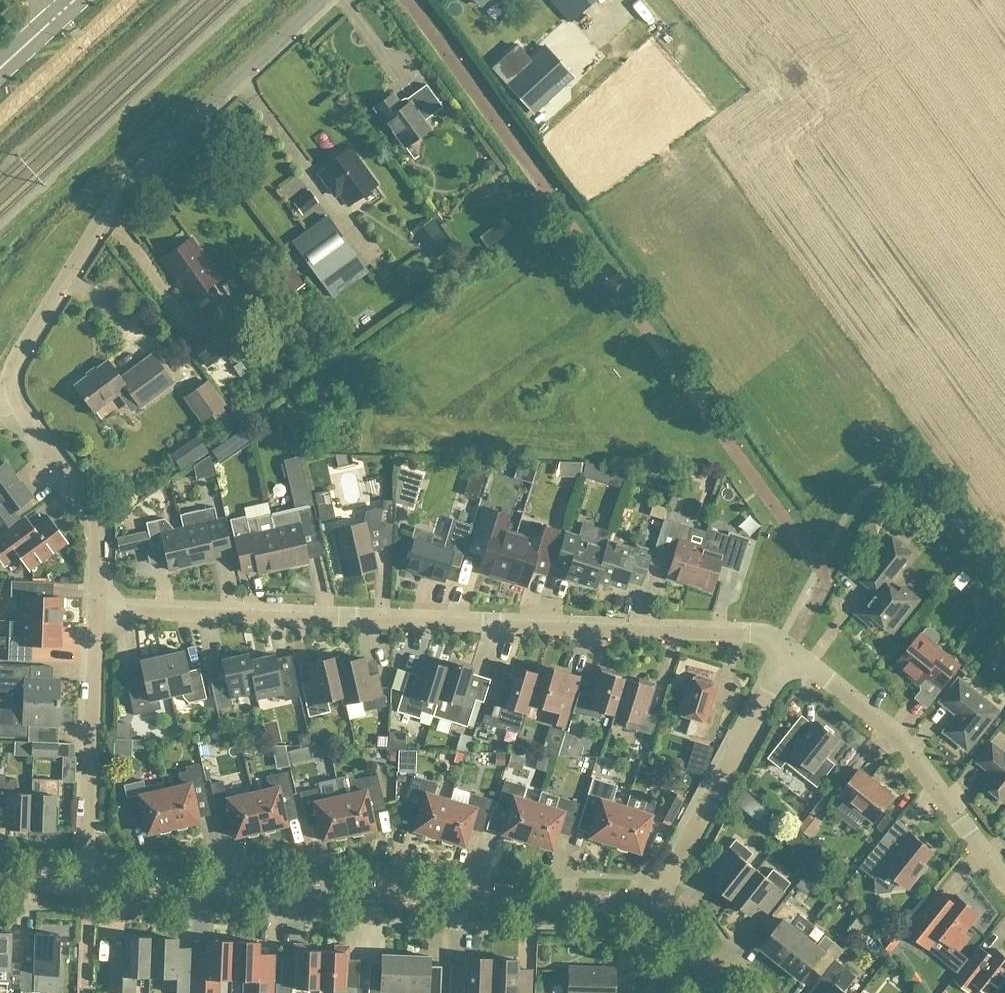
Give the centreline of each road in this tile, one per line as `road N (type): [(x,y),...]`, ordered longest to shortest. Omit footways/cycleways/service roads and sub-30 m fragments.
road 1 (residential): [(789,653),(744,635),(94,612)]
road 2 (tertiary): [(650,914),(624,905),(88,886)]
road 3 (residential): [(12,401),(23,350),(123,186),(322,0)]
road 4 (residential): [(1004,888),(893,737),(789,653)]
road 5 (residential): [(650,914),(789,653)]
road 6 (residential): [(94,612),(88,886)]
road 7 (residential): [(12,401),(93,527),(94,612)]

